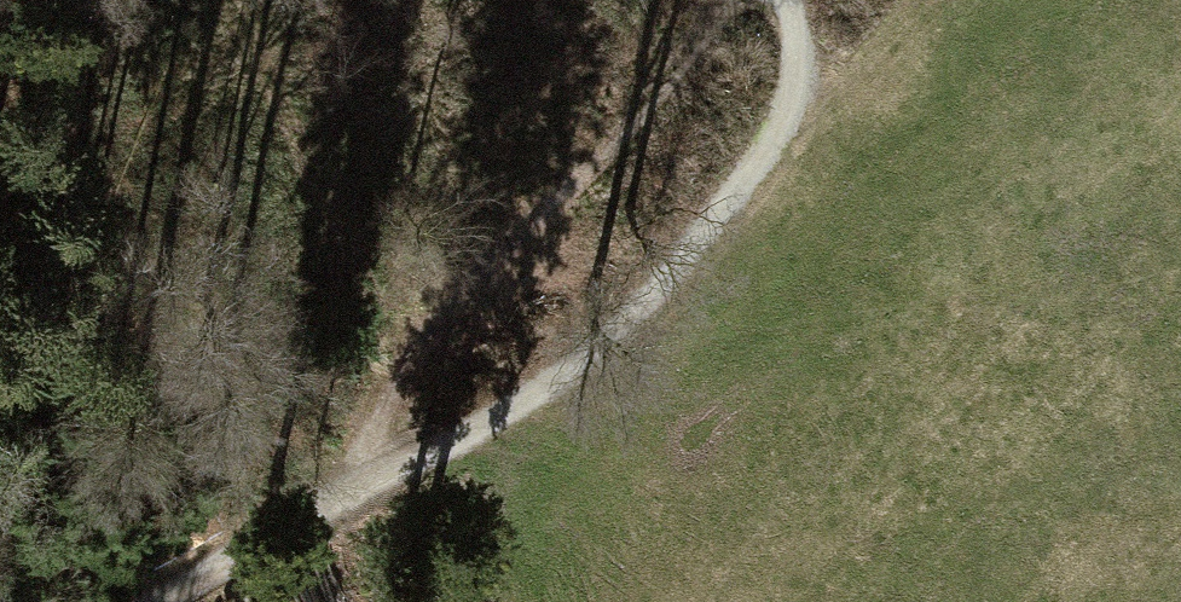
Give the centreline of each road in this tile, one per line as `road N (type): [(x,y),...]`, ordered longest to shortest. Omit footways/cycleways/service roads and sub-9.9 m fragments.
road 1 (track): [(138,601),(342,489),(506,428),(664,287),(727,215),(748,135),(706,76),(777,0)]
road 2 (track): [(706,76),(391,338),(342,489)]

